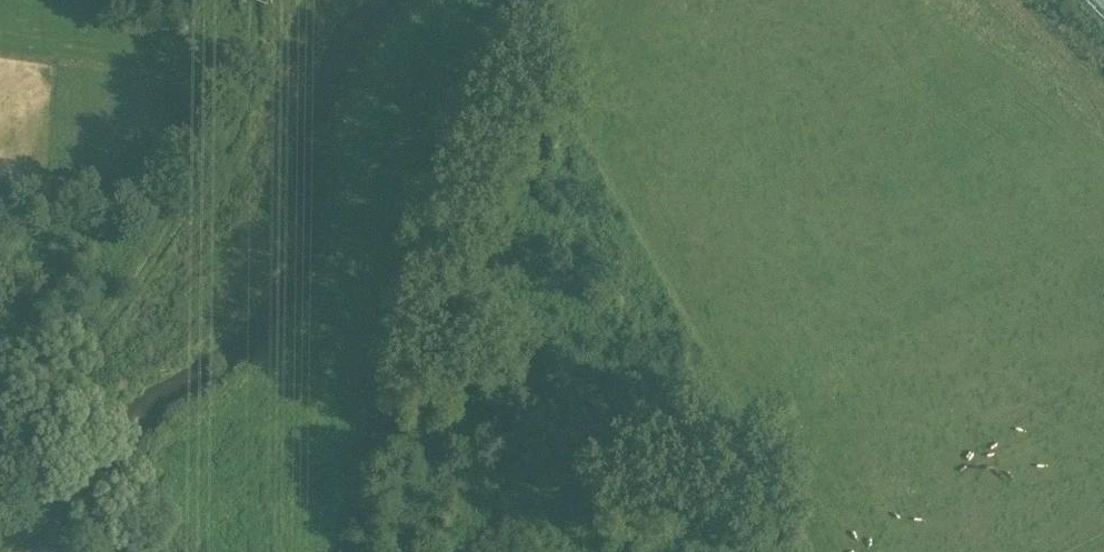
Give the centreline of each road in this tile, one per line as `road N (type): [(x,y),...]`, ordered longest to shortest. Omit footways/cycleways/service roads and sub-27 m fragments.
road 1 (track): [(45,518),(45,417),(232,146),(253,85),(257,0)]

